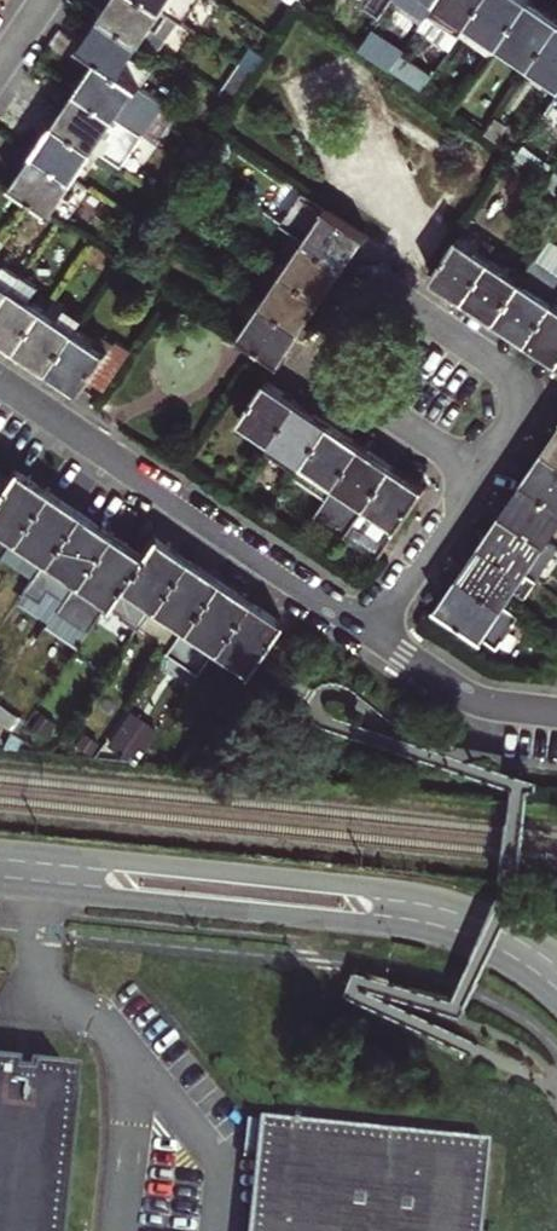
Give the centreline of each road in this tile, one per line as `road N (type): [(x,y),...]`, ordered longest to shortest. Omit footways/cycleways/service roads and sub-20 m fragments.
road 1 (secondary): [(0,887),(439,936),(512,968),(556,1001)]
road 2 (secondary): [(556,958),(510,927),(430,896),(0,850)]
road 3 (residential): [(370,629),(0,377)]
road 4 (residential): [(477,470),(533,386),(386,287),(330,371)]
road 5 (residential): [(556,709),(466,694),(370,629)]
road 6 (residential): [(370,629),(477,470)]
road 7 (residential): [(330,371),(477,470)]

